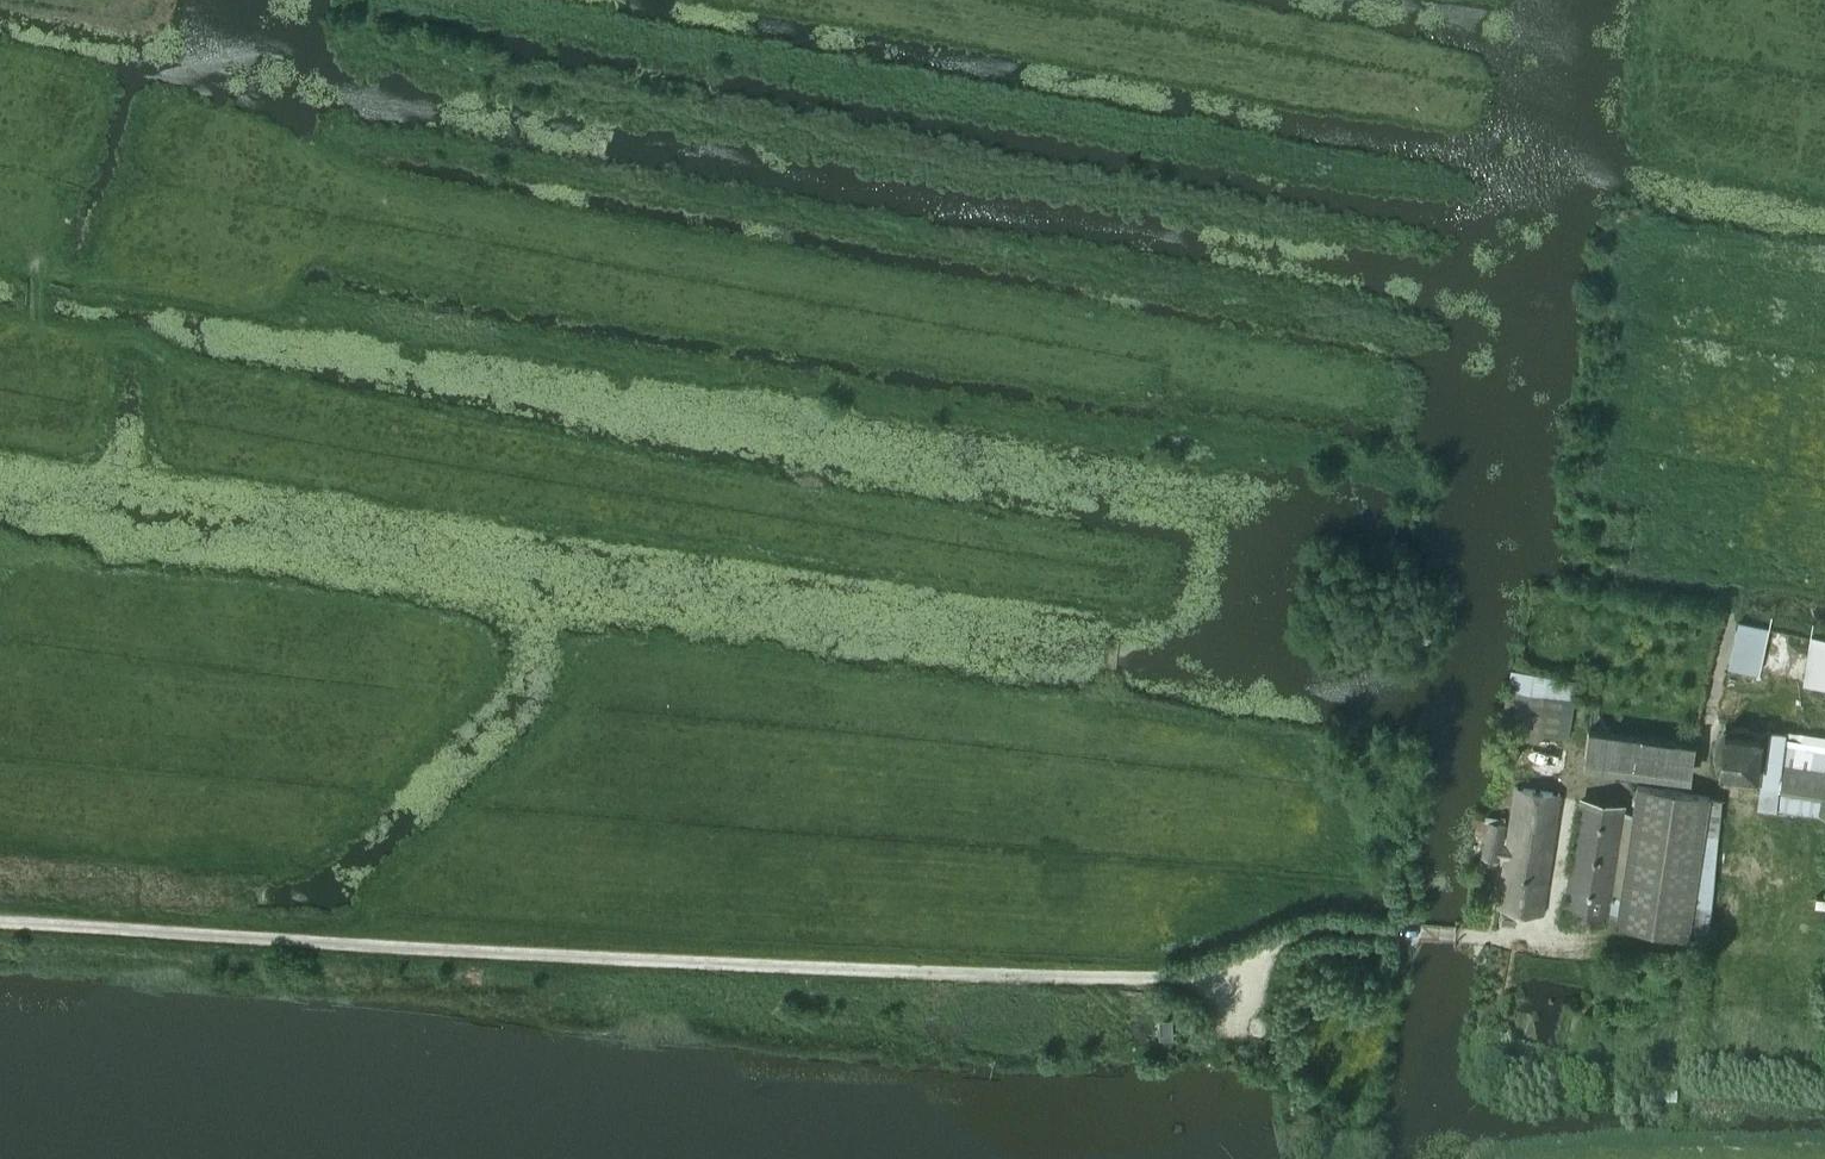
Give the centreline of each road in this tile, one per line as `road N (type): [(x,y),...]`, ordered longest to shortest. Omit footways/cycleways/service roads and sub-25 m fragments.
road 1 (track): [(1477,936),(1344,927),(1299,932),(1213,972),(1158,980),(0,926)]

